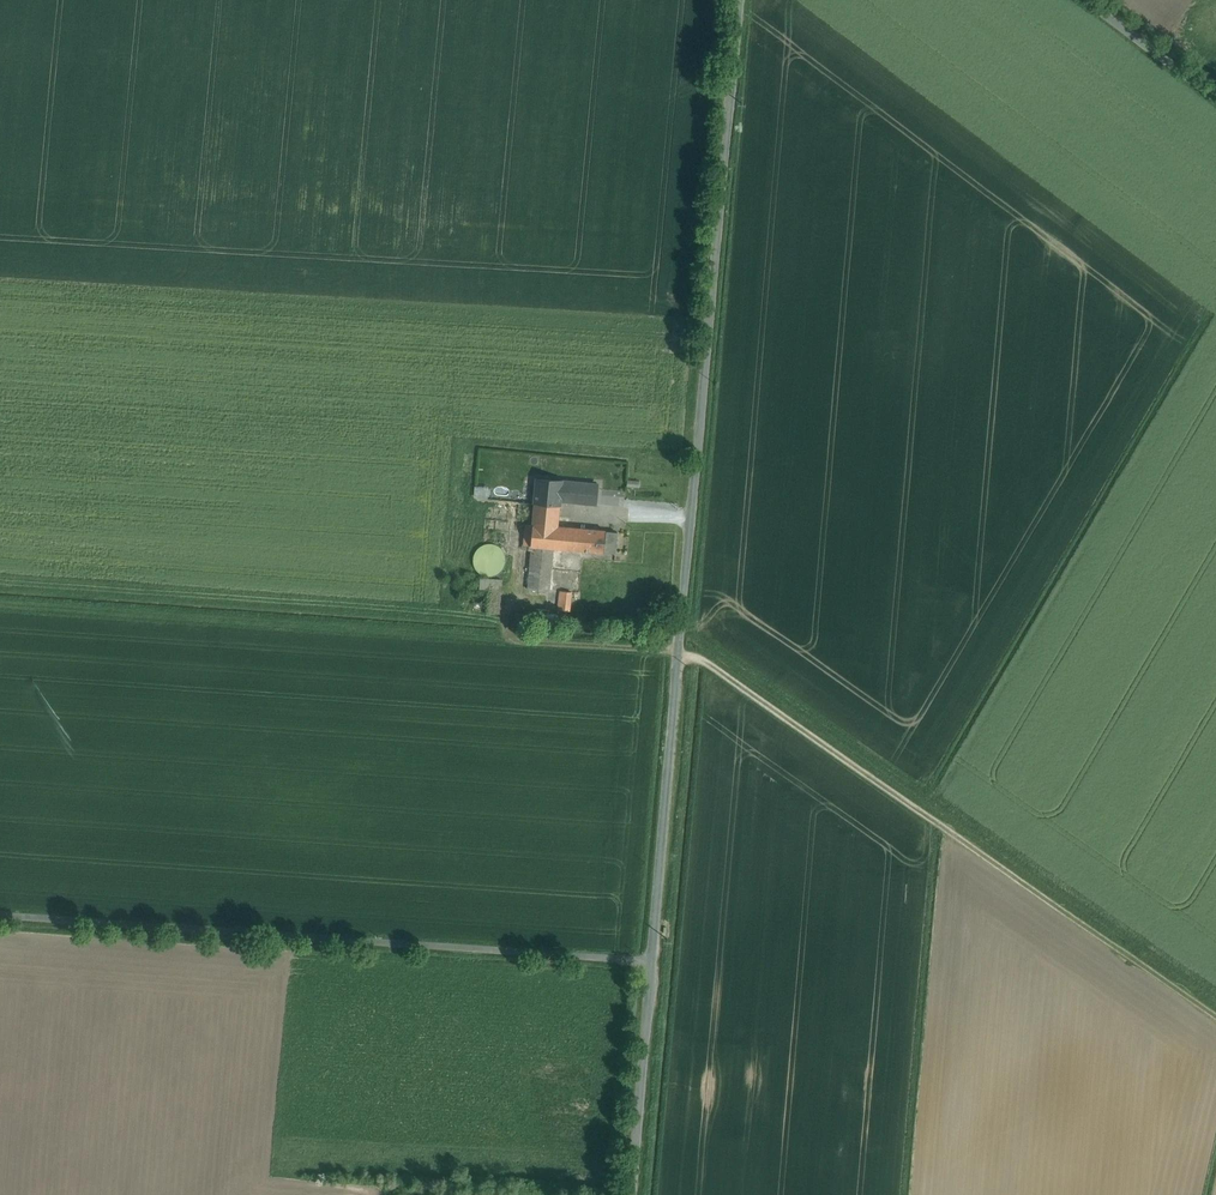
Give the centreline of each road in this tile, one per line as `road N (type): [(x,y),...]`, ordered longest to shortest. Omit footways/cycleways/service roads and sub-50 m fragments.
road 1 (track): [(0,604),(702,657),(1215,1013)]
road 2 (unclassified): [(740,0),(652,960)]
road 3 (unclassified): [(0,915),(652,960)]
road 4 (unclassified): [(652,960),(631,1194)]
road 5 (unclassified): [(1215,98),(1086,0)]

